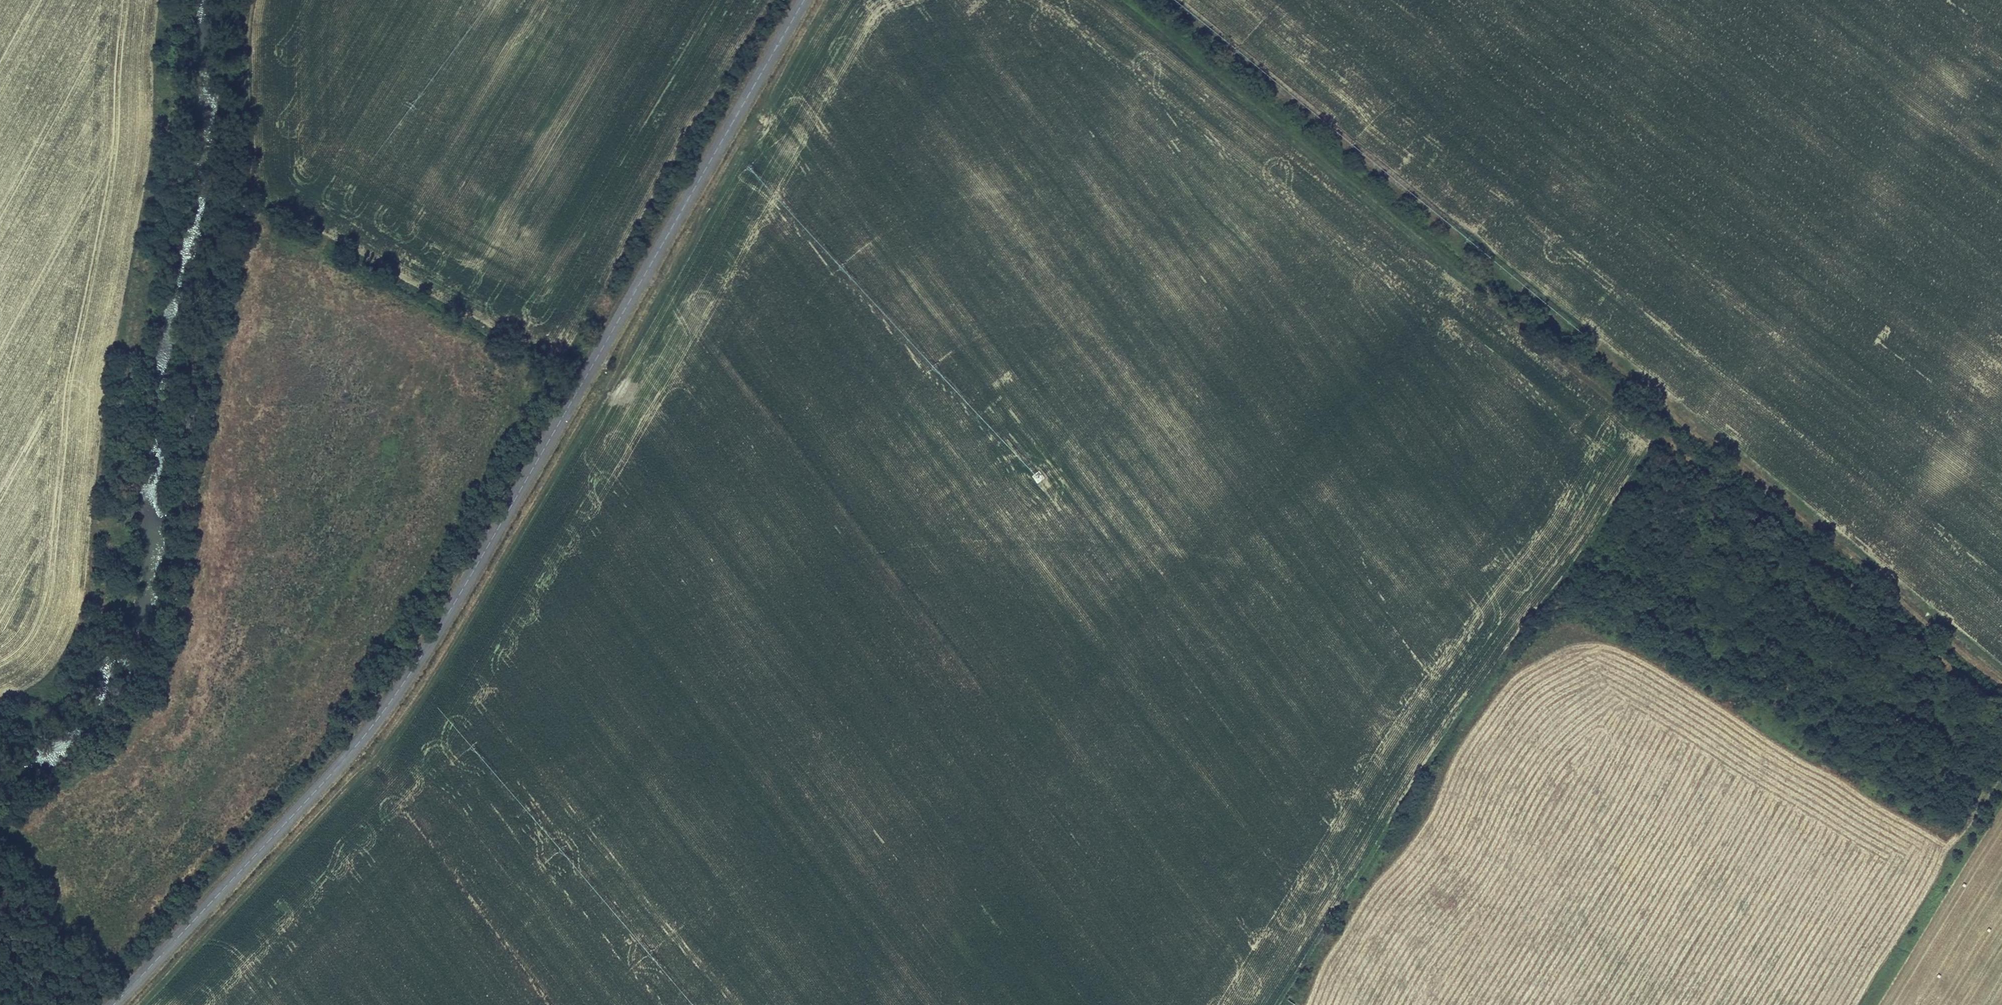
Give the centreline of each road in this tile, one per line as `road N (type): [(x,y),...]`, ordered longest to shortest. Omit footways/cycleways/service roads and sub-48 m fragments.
road 1 (tertiary): [(108,1004),(372,730),(509,515),(805,0)]
road 2 (track): [(1118,0),(1355,179),(1456,269)]

